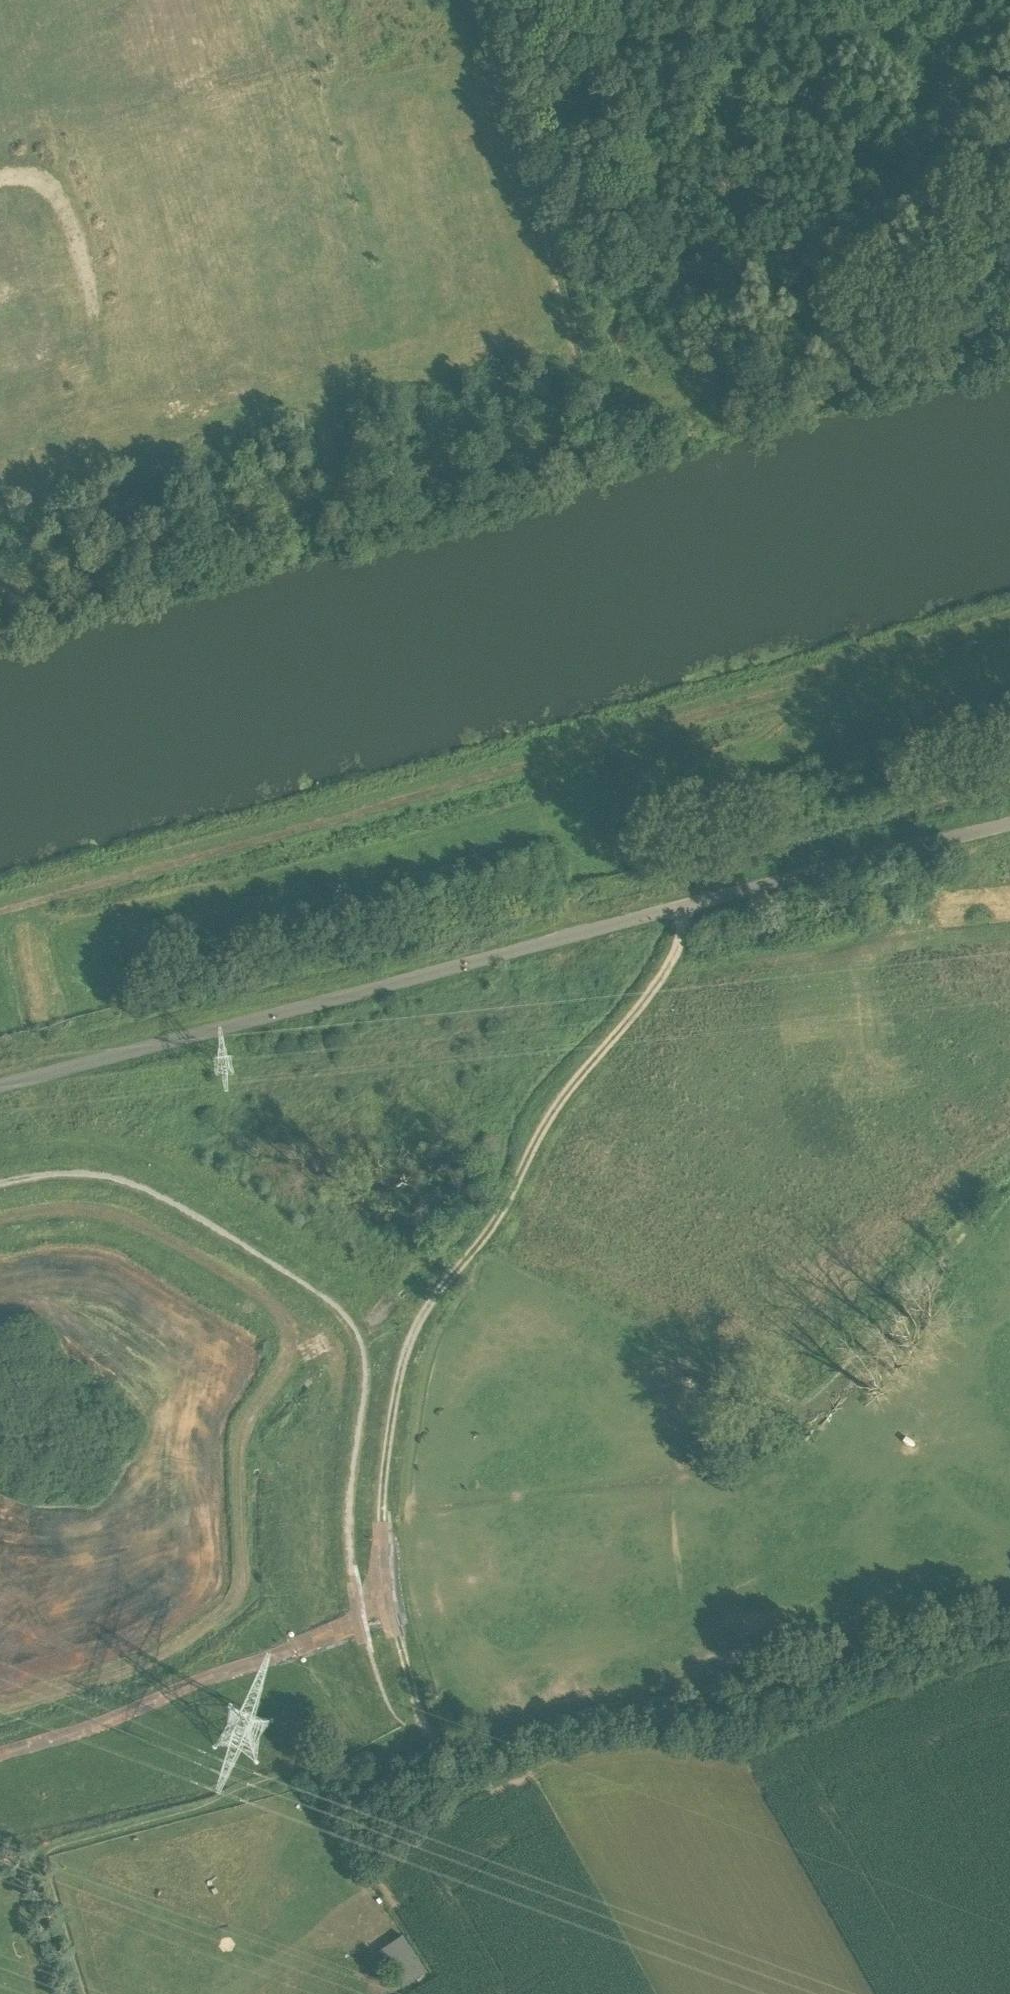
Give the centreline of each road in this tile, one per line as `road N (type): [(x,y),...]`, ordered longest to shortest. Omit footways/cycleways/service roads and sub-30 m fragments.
road 1 (unclassified): [(0,1081),(1009,823)]
road 2 (track): [(436,1746),(418,1707),(390,1562),(391,1433),(413,1336),(431,1301),(518,1193),(534,1142),(560,1099),(655,985),(679,941),(684,908)]
road 3 (track): [(0,1182),(95,1172),(175,1202),(352,1320),(369,1351),(351,1554),(361,1624),(403,1744)]
road 4 (track): [(1009,1615),(765,1664),(436,1746)]

